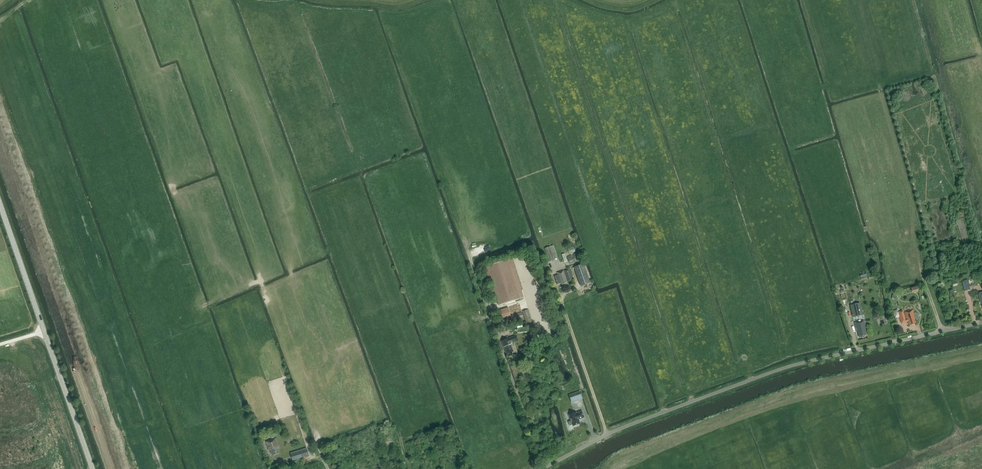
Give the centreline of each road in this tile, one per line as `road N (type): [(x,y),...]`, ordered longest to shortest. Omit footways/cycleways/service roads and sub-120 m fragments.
road 1 (unclassified): [(542,468),(607,434),(797,364),(981,322)]
road 2 (tertiary): [(92,468),(44,331)]
road 3 (tertiary): [(44,331),(0,204)]

